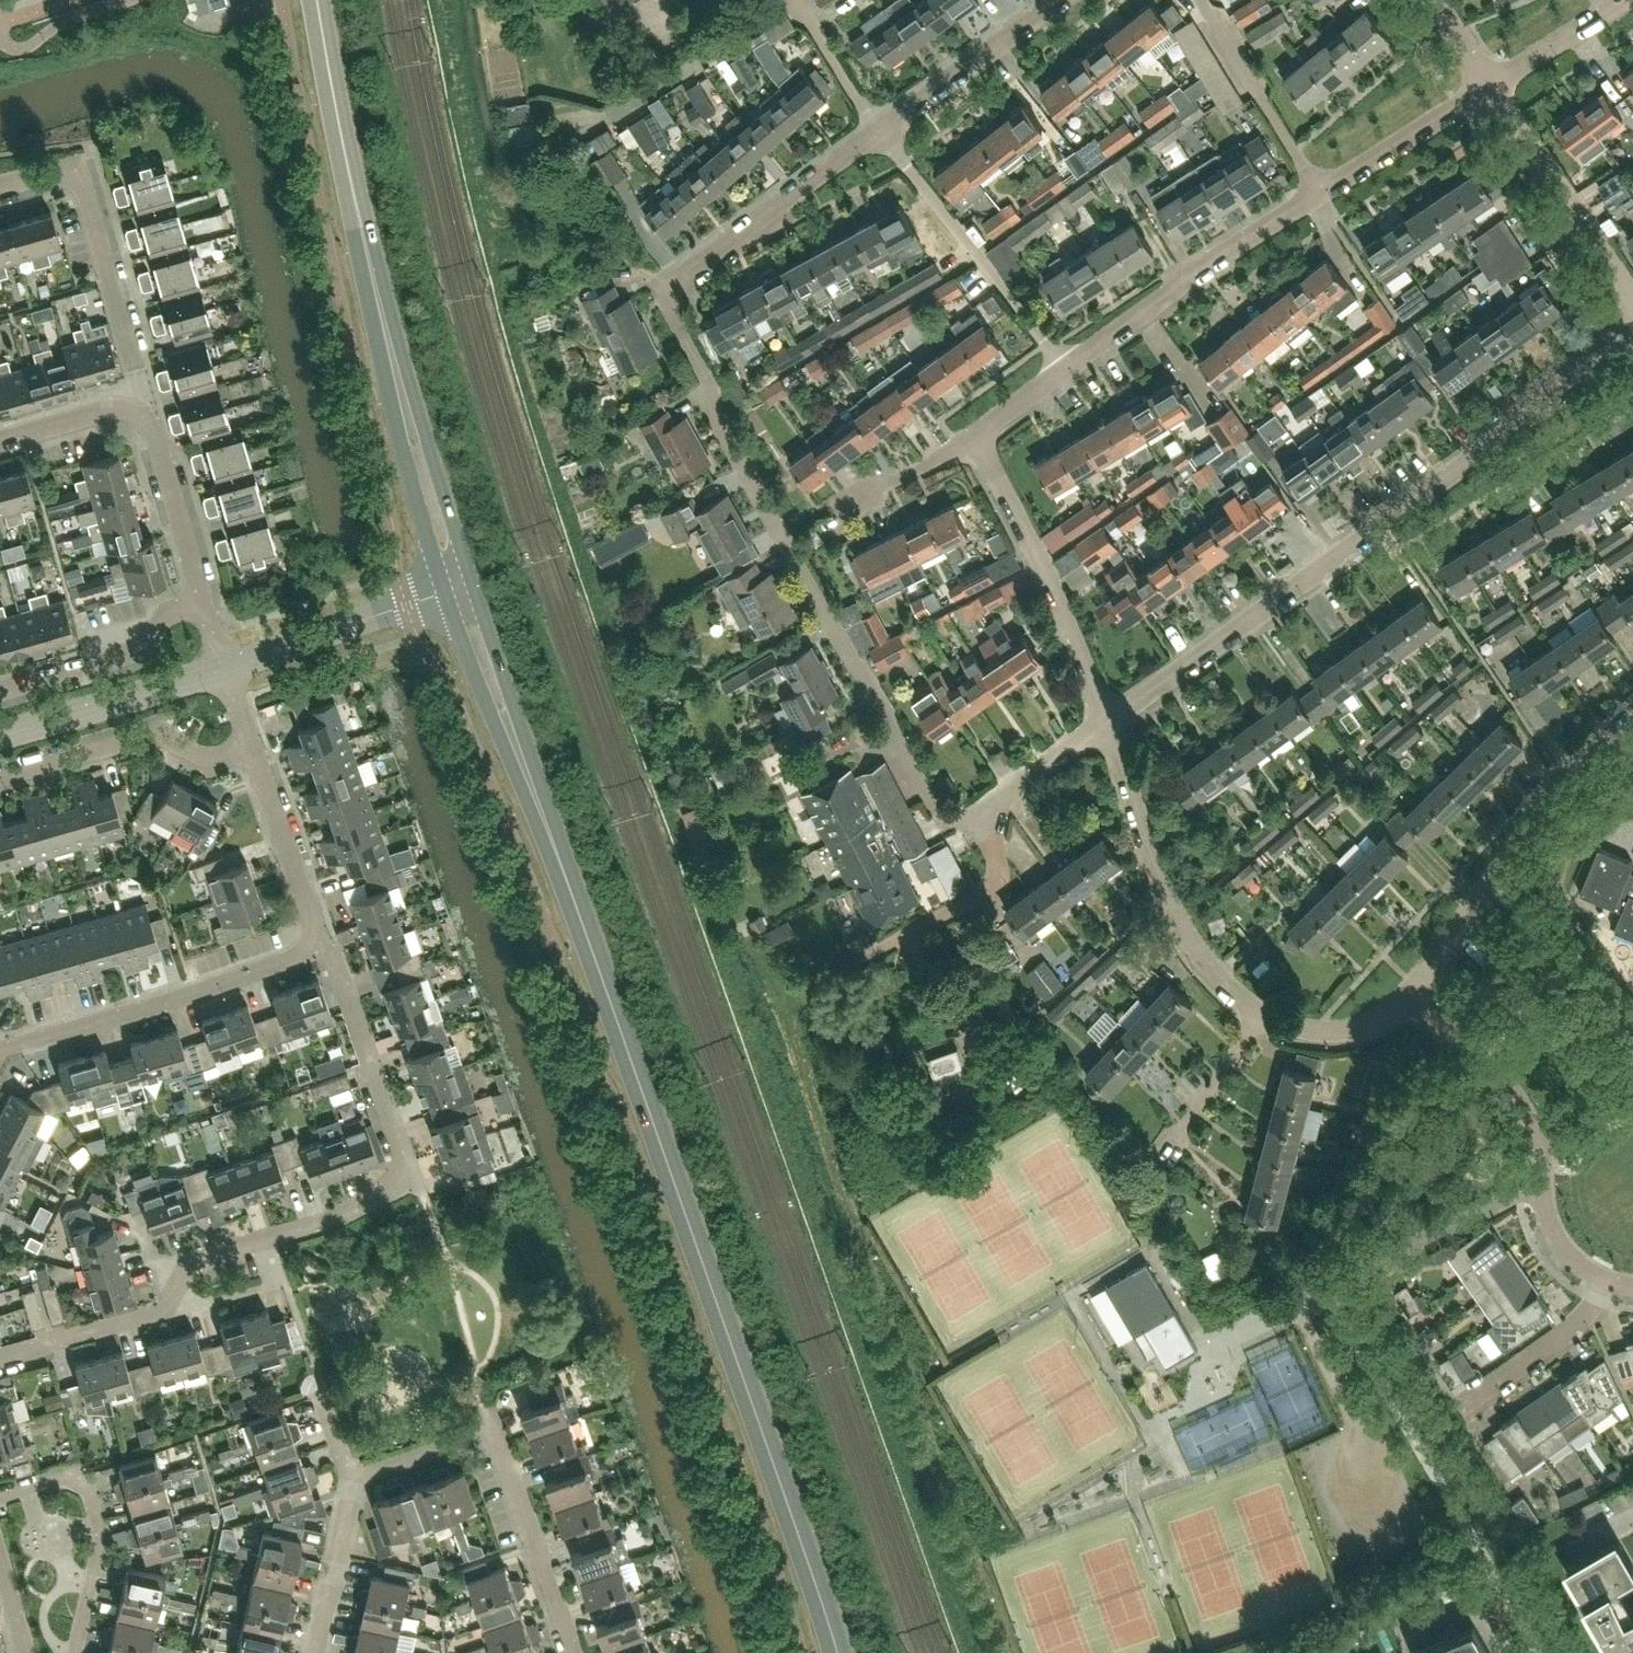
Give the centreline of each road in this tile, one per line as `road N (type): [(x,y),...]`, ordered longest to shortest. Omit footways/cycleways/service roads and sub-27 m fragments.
road 1 (tertiary): [(459,584),(838,1652)]
road 2 (residential): [(984,820),(958,820),(935,808),(889,711),(789,550),(663,311),(665,286),(880,128)]
road 3 (residential): [(0,1357),(164,1307),(193,1259),(324,1222),(399,1180),(403,1166),(321,935)]
road 4 (residential): [(1107,719),(1632,336)]
road 5 (tertiary): [(459,584),(374,280),(317,0)]
road 6 (residential): [(1409,990),(1526,833),(1632,719)]
road 7 (residential): [(0,1052),(297,958),(321,935)]
road 8 (residential): [(1107,719),(1173,907),(1228,987),(1257,1012)]
road 9 (residential): [(141,400),(80,177),(59,173),(0,192)]
road 10 (residential): [(1060,370),(1317,189)]
road 11 (residential): [(974,437),(1065,609),(1107,719)]
road 12 (residential): [(1060,370),(880,128)]
road 13 (residential): [(1302,1310),(1545,1175)]
road 14 (residential): [(77,1652),(98,1539),(91,1492),(64,1473),(0,1490)]
road 15 (residential): [(0,779),(143,738),(191,753),(249,741)]
road 16 (residential): [(1632,295),(1490,80)]
road 17 (tertiary): [(225,665),(459,584)]
road 18 (residential): [(1545,1175),(1527,1110),(1409,990)]
road 19 (tertiary): [(0,731),(225,665)]
road 20 (residential): [(574,1652),(494,1434)]
road 21 (residential): [(0,689),(130,651),(157,621),(202,599)]
road 22 (residential): [(1317,189),(1201,0)]
road 23 (residential): [(880,128),(1061,0)]
road 24 (residential): [(202,599),(141,400)]
road 25 (residential): [(906,934),(986,1071),(1004,1076),(1020,1102)]
road 26 (residential): [(321,935),(249,741)]
road 27 (residential): [(1317,189),(1490,80)]
road 28 (residential): [(1462,1405),(1567,1332),(1603,1280)]
road 29 (residential): [(312,1652),(352,1481)]
road 30 (residential): [(906,934),(1004,877),(984,820)]
road 31 (residential): [(1162,1156),(1257,1012)]
road 32 (residential): [(1257,1012),(1288,1027),(1338,1028),(1390,1009),(1409,990)]
road 33 (residential): [(984,820),(1107,719)]
road 34 (residential): [(880,128),(793,0)]
road 35 (residential): [(1490,80),(1622,0)]
road 36 (residential): [(494,1434),(352,1481)]
road 37 (residential): [(842,507),(974,437)]
road 38 (residential): [(0,441),(141,400)]
road 39 (residential): [(1545,1175),(1551,1233),(1603,1280)]

